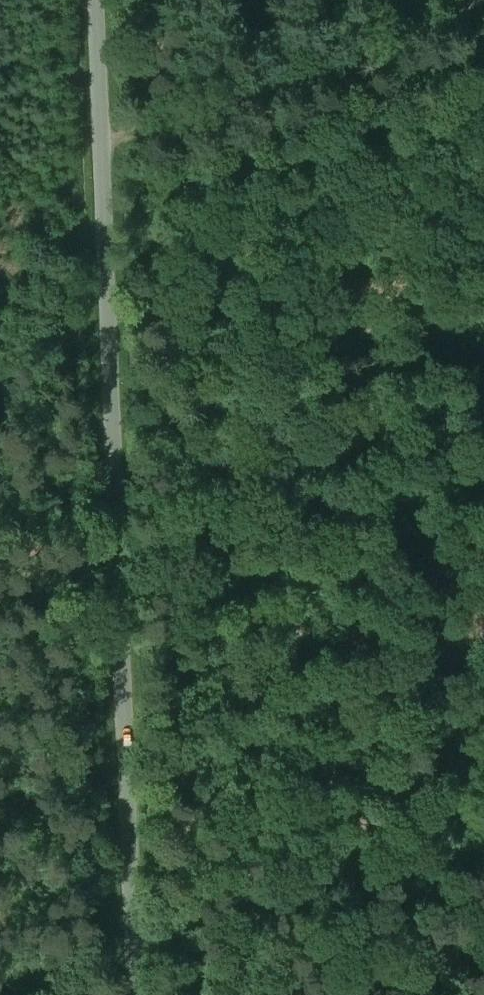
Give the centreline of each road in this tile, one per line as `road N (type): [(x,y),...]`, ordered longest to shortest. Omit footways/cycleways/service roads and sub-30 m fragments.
road 1 (tertiary): [(135,994),(95,0)]
road 2 (track): [(0,603),(89,552),(408,490),(424,501),(444,994)]
road 3 (track): [(101,138),(457,0)]

